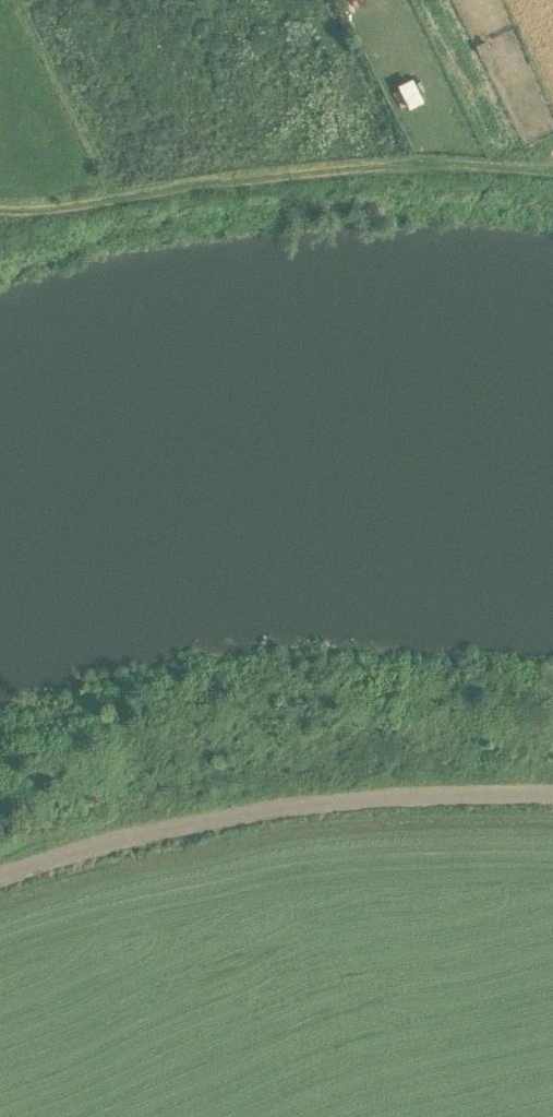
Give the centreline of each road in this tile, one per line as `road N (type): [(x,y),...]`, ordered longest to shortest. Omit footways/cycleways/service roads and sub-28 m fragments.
road 1 (unclassified): [(552,792),(365,793),(198,819),(0,874)]
road 2 (track): [(0,209),(104,202),(323,169),(552,173)]

